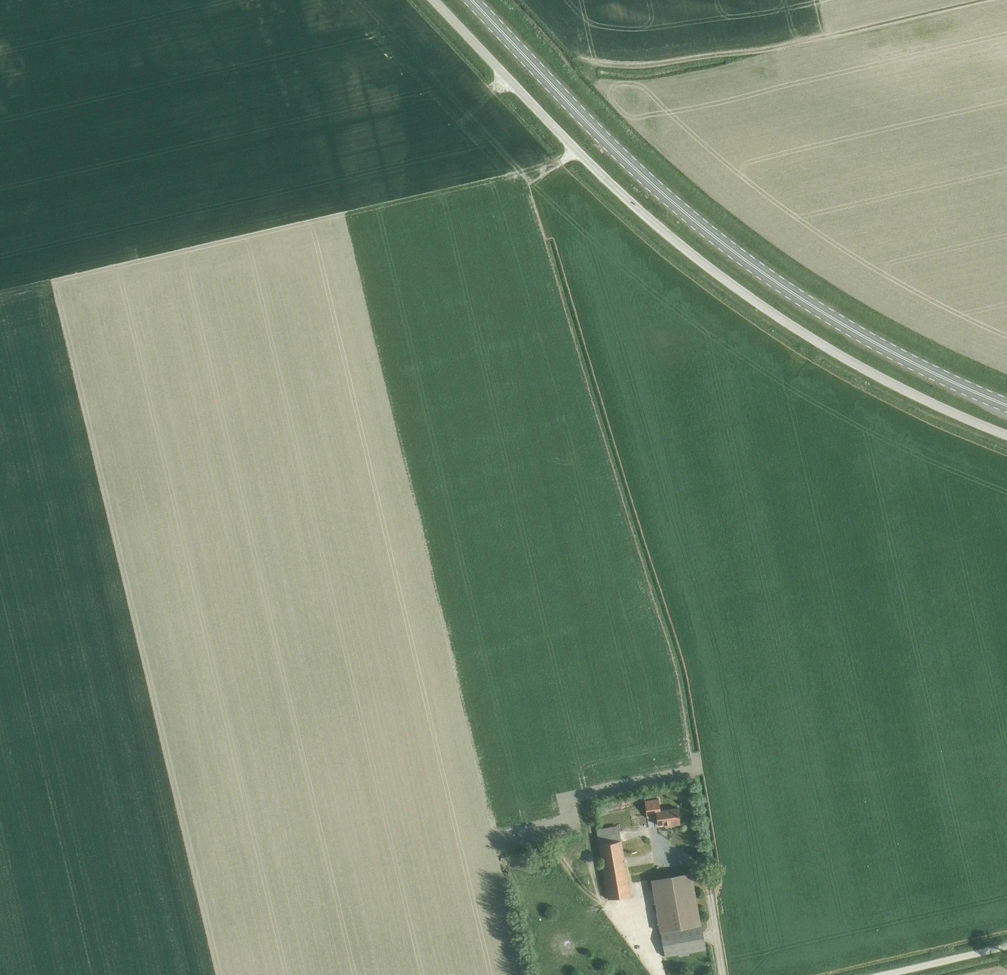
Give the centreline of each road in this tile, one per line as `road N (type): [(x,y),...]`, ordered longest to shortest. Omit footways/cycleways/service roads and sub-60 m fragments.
road 1 (unclassified): [(1006,436),(851,363),(693,257),(576,151),(434,0)]
road 2 (primary): [(1006,405),(856,331),(740,255),(612,145),(473,0)]
road 3 (track): [(591,61),(661,63),(753,52),(985,0)]
road 4 (unclassified): [(883,974),(1006,946)]

